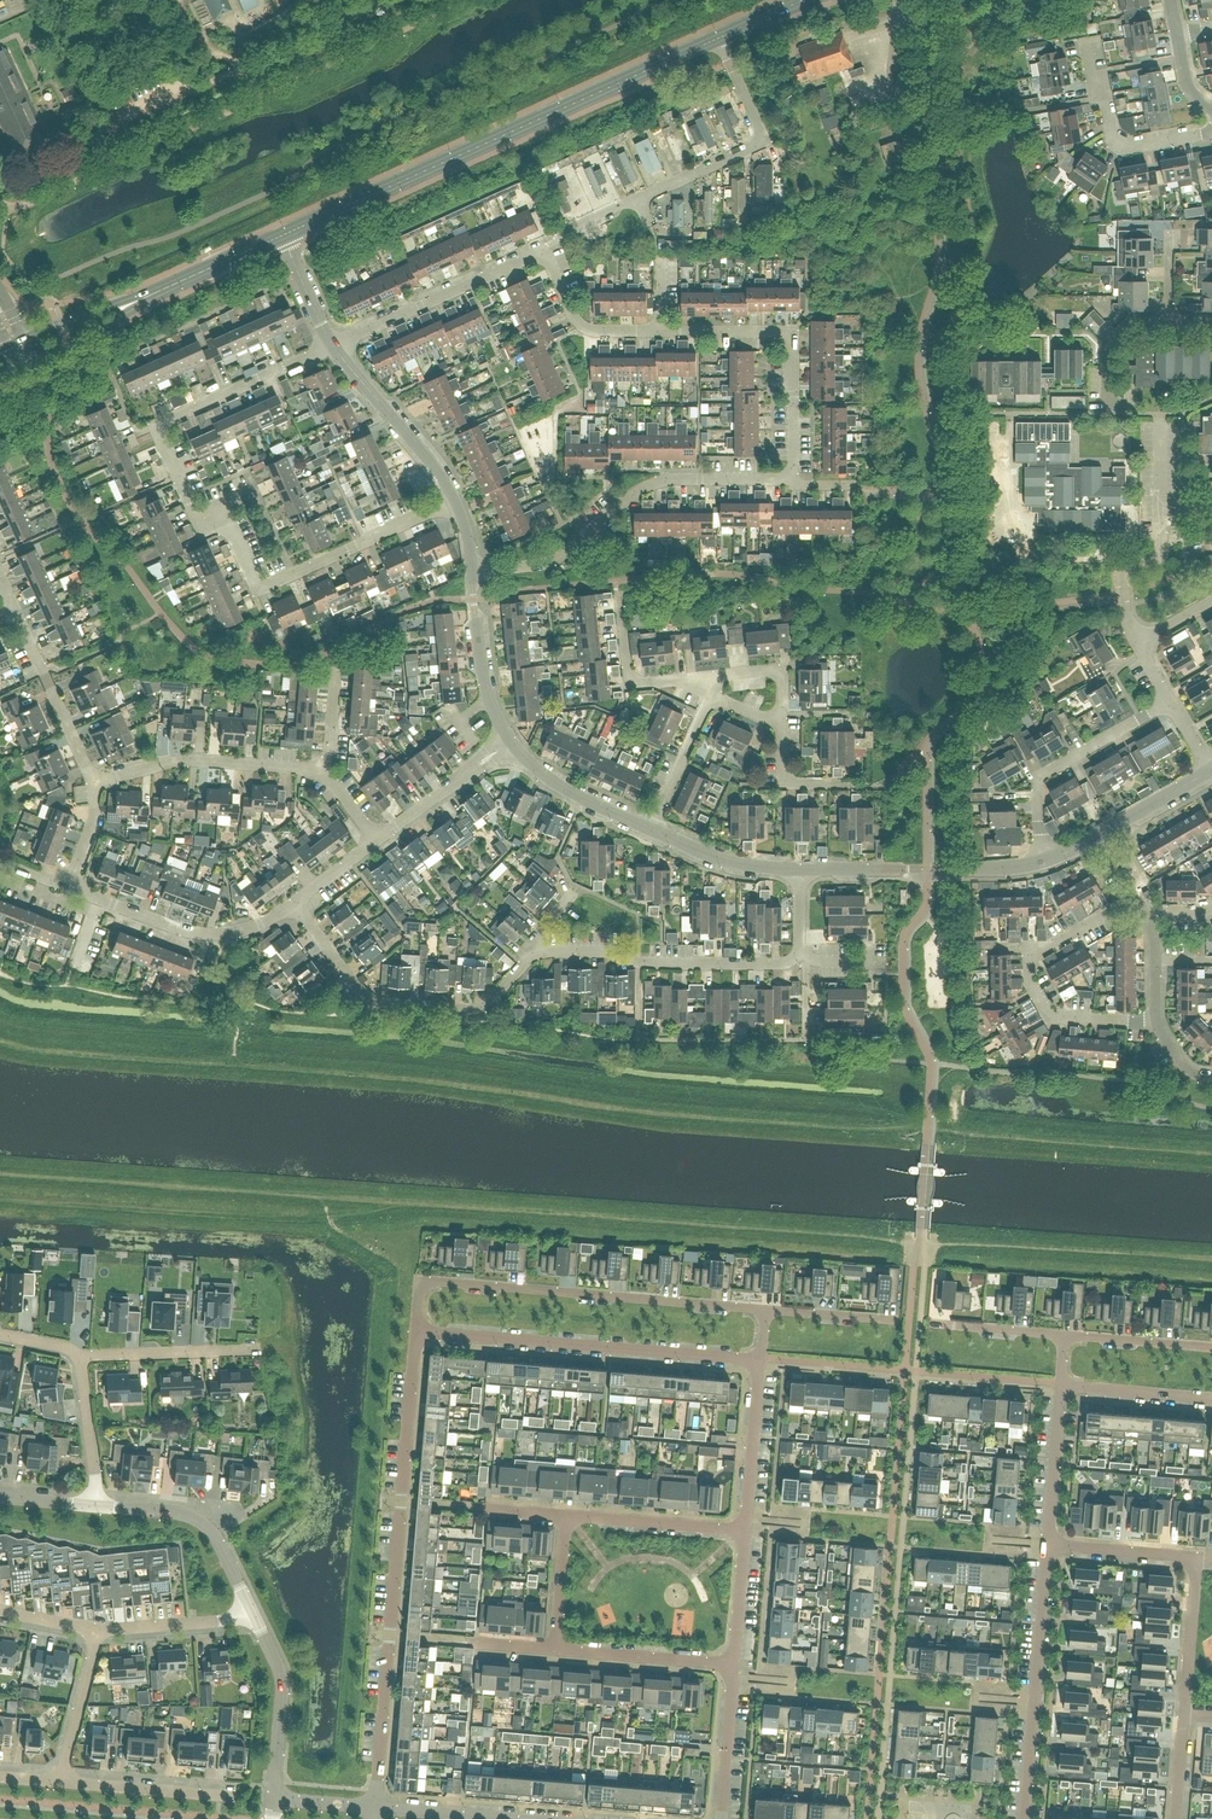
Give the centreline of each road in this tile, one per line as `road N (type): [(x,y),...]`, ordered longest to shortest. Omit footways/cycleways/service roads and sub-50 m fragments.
road 1 (secondary): [(282,235),(718,37)]
road 2 (residential): [(415,1331),(375,1807)]
road 3 (residential): [(415,1331),(419,1280),(766,1310)]
road 4 (residential): [(333,345),(543,251),(586,327),(662,330)]
road 5 (residential): [(794,479),(659,481),(549,562),(471,571)]
road 6 (residential): [(760,1358),(415,1331)]
road 7 (residential): [(333,345),(156,426),(196,517),(220,507)]
road 8 (residential): [(542,952),(480,1008),(377,1001),(362,993),(294,903)]
road 9 (residential): [(0,202),(10,212),(260,95)]
road 10 (residential): [(1157,1022),(1052,1018),(1028,972),(1036,954),(1135,900)]
road 11 (residential): [(662,330),(793,332),(794,479)]
road 12 (residential): [(1049,1545),(1023,1818)]
road 13 (residential): [(799,951),(783,963),(643,963),(613,951),(542,952)]
road 14 (residential): [(638,199),(765,140),(718,37)]
road 15 (residential): [(1139,645),(1121,577),(1125,563),(1161,546),(1160,422)]
road 16 (unclassified): [(66,888),(207,934),(251,928),(294,903)]
road 17 (unclassified): [(800,869),(1041,861)]
road 18 (residential): [(1041,861),(1038,778),(1169,700)]
road 19 (residential): [(321,773),(184,761),(91,784)]
road 20 (tertiary): [(255,1618),(204,1525),(173,1511),(98,1505)]
road 21 (residential): [(220,507),(257,590),(366,541)]
road 22 (residential): [(1211,129),(1127,148),(1114,141),(1084,39)]
road 23 (unclassified): [(333,345),(454,497)]
road 24 (residential): [(746,1531),(558,1514)]
road 25 (tertiary): [(271,1800),(283,1688),(255,1618)]
road 26 (residential): [(734,1663),(548,1646)]
road 27 (residential): [(91,784),(17,613)]
road 28 (unclassified): [(471,571),(485,681),(513,742)]
road 29 (residential): [(257,1348),(80,1360)]
road 30 (residential): [(232,1796),(59,1782)]
road 31 (residential): [(746,1531),(760,1358)]
road 32 (residential): [(696,678),(630,684),(618,581)]
road 33 (unclassified): [(378,840),(513,742)]
road 34 (unclassified): [(513,742),(559,785),(650,830)]
road 35 (residential): [(1060,1386),(1049,1545)]
road 36 (residential): [(255,1618),(98,1630)]
road 37 (residential): [(59,1782),(98,1630)]
road 38 (unclassified): [(650,830),(723,859),(800,869)]
road 39 (residential): [(721,1818),(734,1663)]
road 40 (residential): [(1184,1714),(1195,1560)]
road 41 (residential): [(1211,1398),(1060,1386)]
road 42 (residential): [(650,830),(713,693)]
road 43 (residential): [(522,1818),(375,1807)]
road 44 (residential): [(1049,1545),(1195,1560)]
road 45 (residential): [(1065,1334),(1211,1347)]
road 46 (residential): [(80,1360),(98,1505)]
road 47 (secondary): [(26,365),(153,294)]
road 48 (secondary): [(153,294),(282,235)]
road 49 (residential): [(782,720),(782,668),(696,678)]
road 50 (secondary): [(153,294),(23,339)]
road 51 (residential): [(931,1323),(1065,1334)]
road 52 (residential): [(1105,407),(1105,346),(1131,322),(1168,323)]
road 53 (residential): [(734,1663),(746,1531)]
road 54 (residential): [(548,1646),(558,1514)]
road 55 (unclassified): [(1100,834),(1210,769)]
road 56 (residential): [(766,1310),(893,1319)]
road 57 (unclassified): [(282,235),(333,345)]

